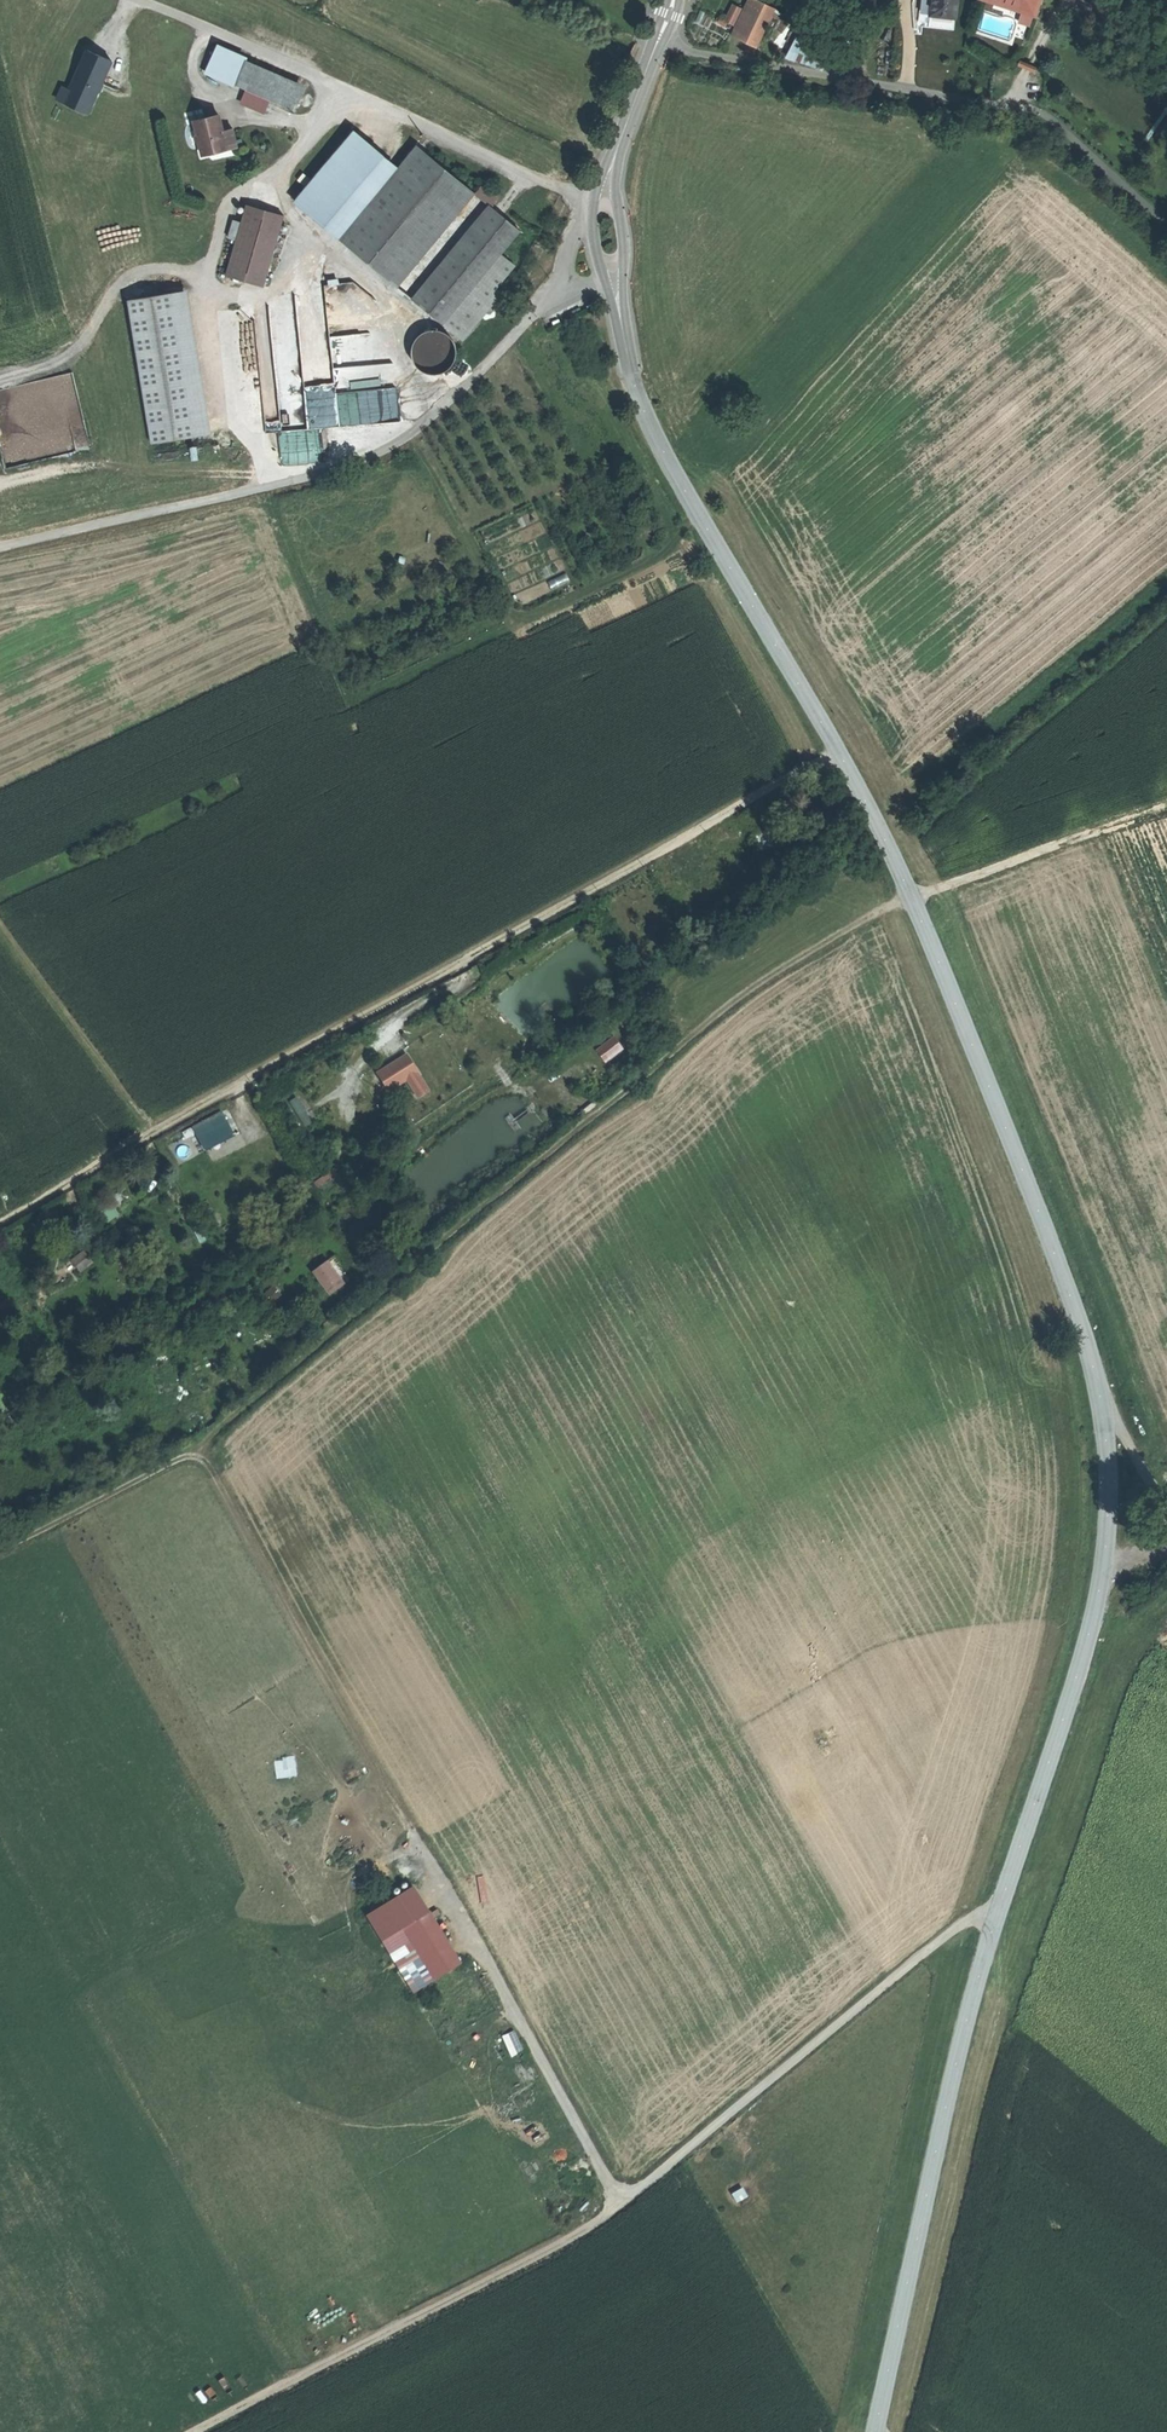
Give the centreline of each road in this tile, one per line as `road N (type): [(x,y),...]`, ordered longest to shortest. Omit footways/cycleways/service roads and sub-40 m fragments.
road 1 (tertiary): [(617,300),(637,391),(666,460),(840,751),(911,892),(1055,1254),(1102,1405),(1108,1536),(1096,1616),(965,2026),(876,2431)]
road 2 (track): [(911,892),(750,990),(491,1198),(222,1425),(197,1456),(0,1553)]
road 3 (track): [(0,1222),(840,751)]
road 4 (track): [(1001,1907),(963,1925),(588,2230),(200,2431)]
road 5 (track): [(623,2205),(197,1456)]
road 6 (track): [(604,279),(541,307),(383,451),(293,483),(0,549)]
road 7 (track): [(145,0),(594,202)]
road 8 (residential): [(660,41),(1035,109)]
road 9 (track): [(1166,808),(914,901)]
road 10 (track): [(0,929),(149,1131)]
road 11 (tertiary): [(660,41),(607,179)]
road 12 (tertiary): [(607,179),(594,202),(594,236),(617,300)]
road 13 (tertiary): [(617,300),(623,235),(607,179)]
road 14 (track): [(1166,1508),(1102,1405)]

